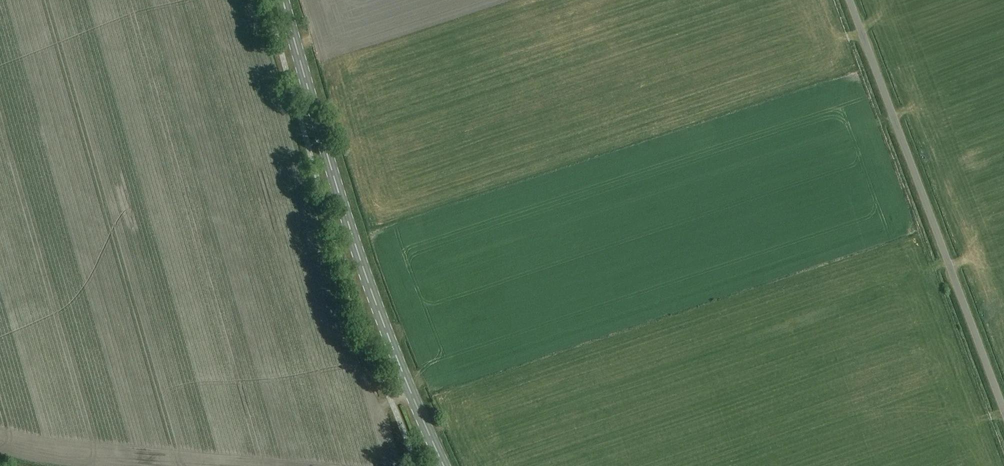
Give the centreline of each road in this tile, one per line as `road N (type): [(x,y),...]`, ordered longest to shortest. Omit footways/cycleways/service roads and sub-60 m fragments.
road 1 (primary): [(445,465),(355,241),(283,0)]
road 2 (unclassified): [(1003,410),(849,0)]
road 3 (track): [(0,452),(120,465)]

